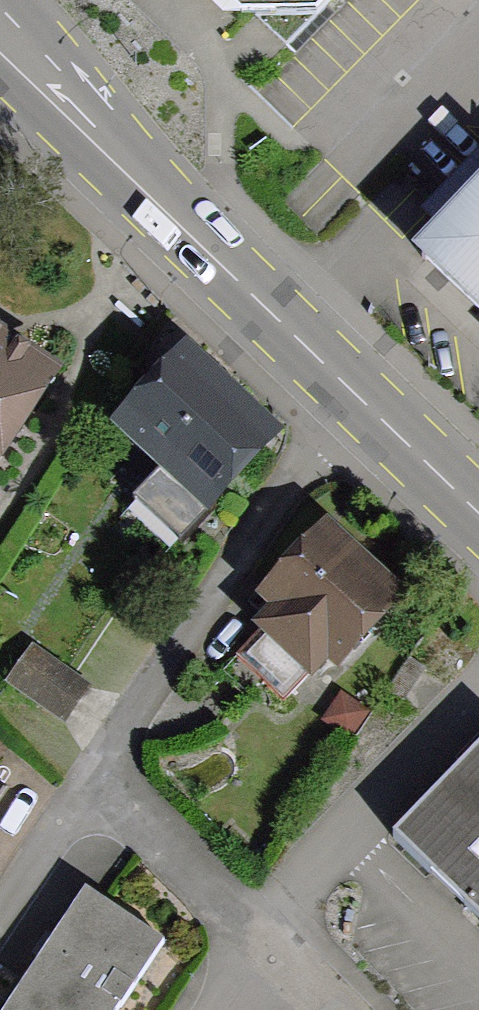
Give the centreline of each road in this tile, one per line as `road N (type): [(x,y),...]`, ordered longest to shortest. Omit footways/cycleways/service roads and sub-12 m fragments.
road 1 (primary): [(478,515),(0,49)]
road 2 (residential): [(478,679),(264,941)]
road 3 (residential): [(478,20),(332,152)]

